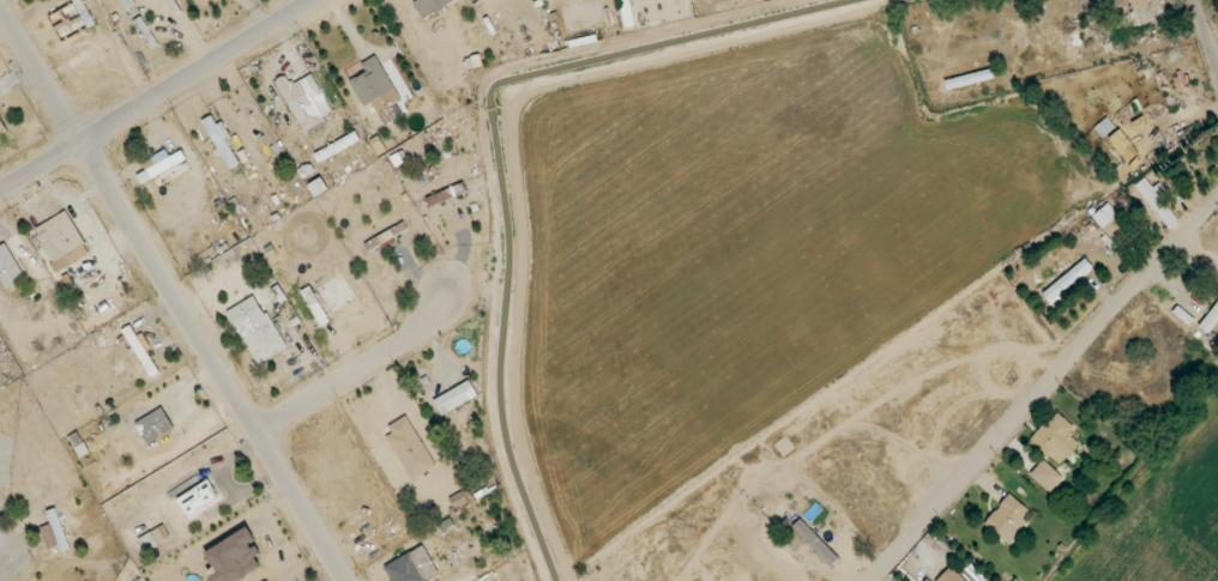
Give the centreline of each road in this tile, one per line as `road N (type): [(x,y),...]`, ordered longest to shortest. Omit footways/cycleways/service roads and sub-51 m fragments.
road 1 (residential): [(346,580),(0,11)]
road 2 (residential): [(1217,196),(1136,274),(867,580)]
road 3 (residential): [(302,0),(0,187)]
road 4 (residential): [(257,426),(429,317),(451,270)]

